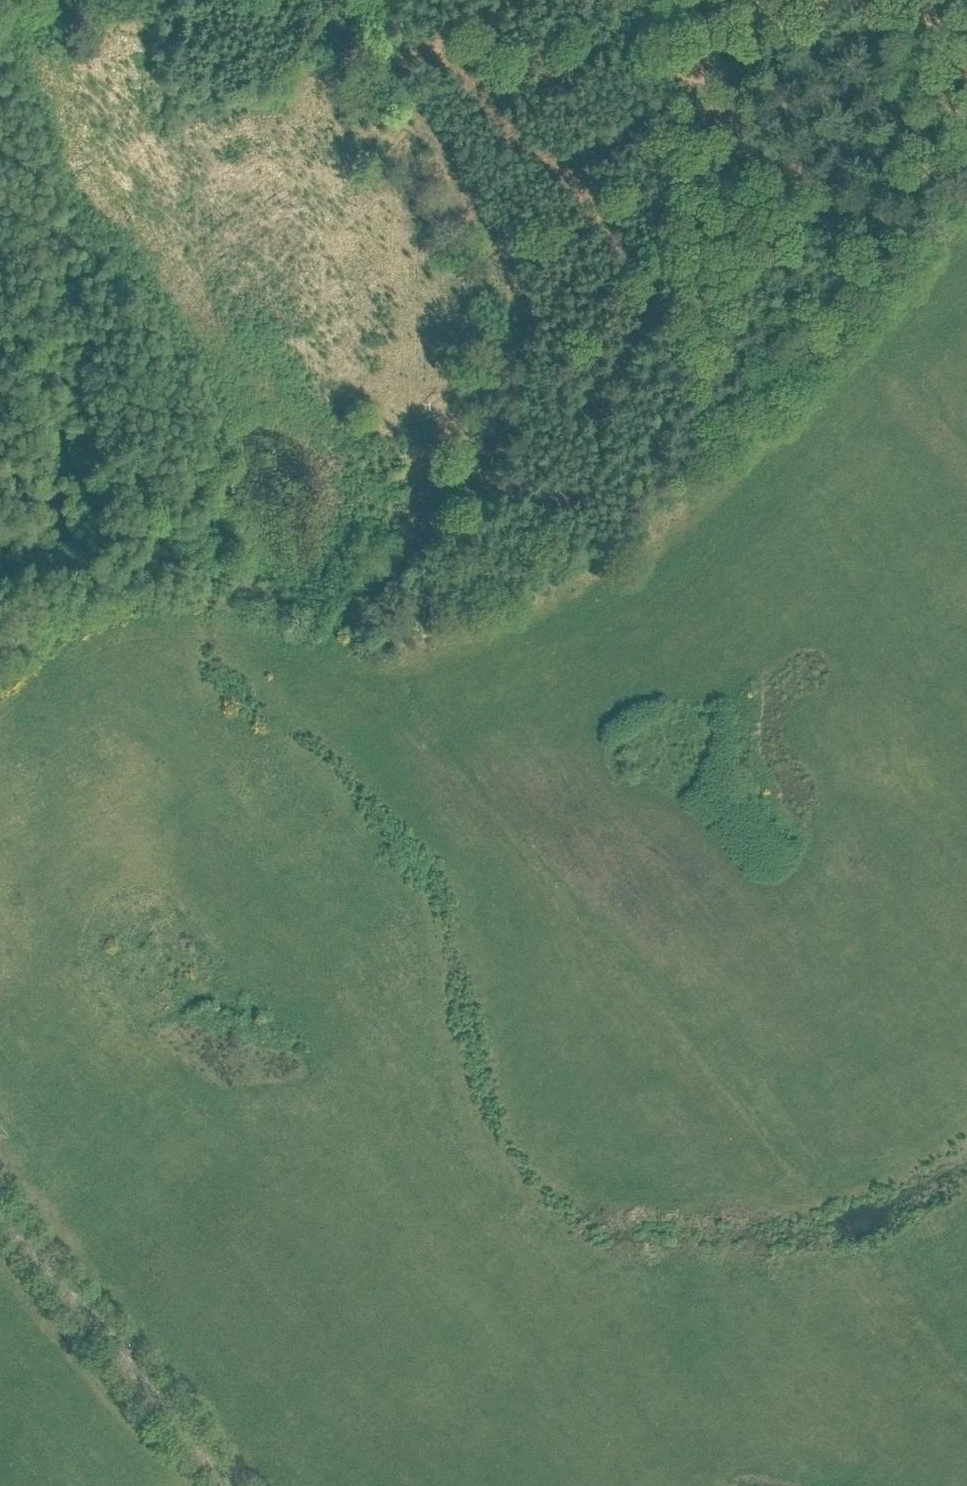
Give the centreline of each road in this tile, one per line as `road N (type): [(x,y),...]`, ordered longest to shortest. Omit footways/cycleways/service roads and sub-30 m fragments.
road 1 (track): [(341,0),(420,113),(516,282),(520,376),(481,480),(394,576),(344,615),(318,656),(190,623),(169,637),(135,684),(0,784)]
road 2 (track): [(228,1485),(0,1214)]

